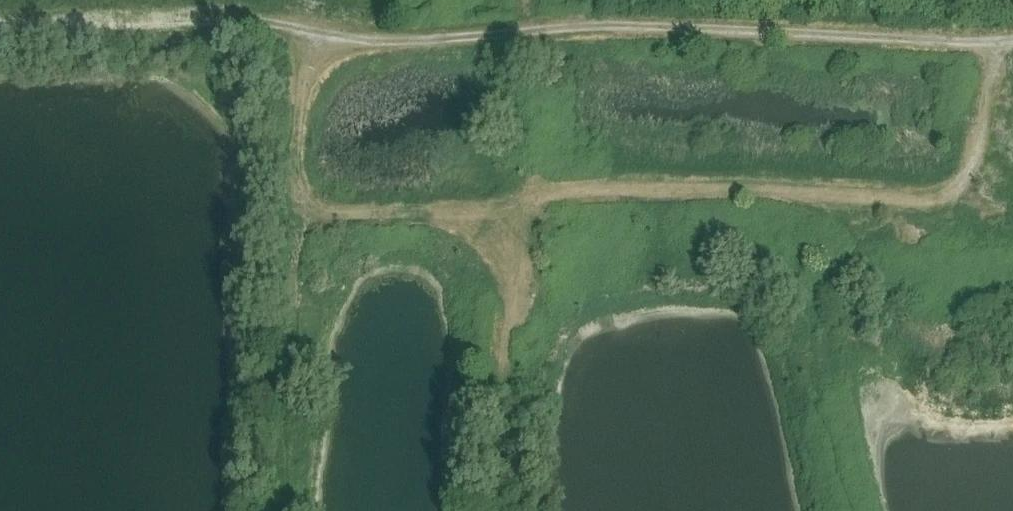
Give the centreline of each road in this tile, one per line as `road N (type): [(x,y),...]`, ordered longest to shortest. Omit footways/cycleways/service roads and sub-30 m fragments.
road 1 (track): [(988,42),(978,140),(961,193),(910,199),(576,190),(456,212),(370,215),(303,200),(295,162),(314,31)]
road 2 (track): [(1012,39),(585,26),(494,35)]
road 3 (track): [(0,26),(220,19),(372,41),(494,35)]
road 4 (track): [(447,212),(501,254),(516,292),(498,510)]

